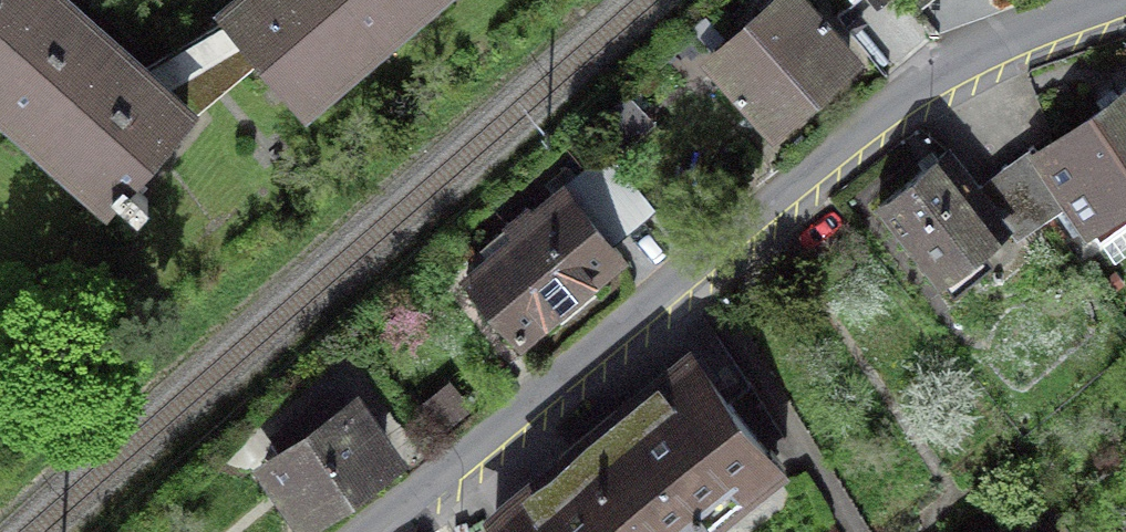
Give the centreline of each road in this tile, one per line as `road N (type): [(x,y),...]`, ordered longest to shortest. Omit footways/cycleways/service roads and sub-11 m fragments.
road 1 (residential): [(373,531),(904,91),(976,49),(1105,0)]

